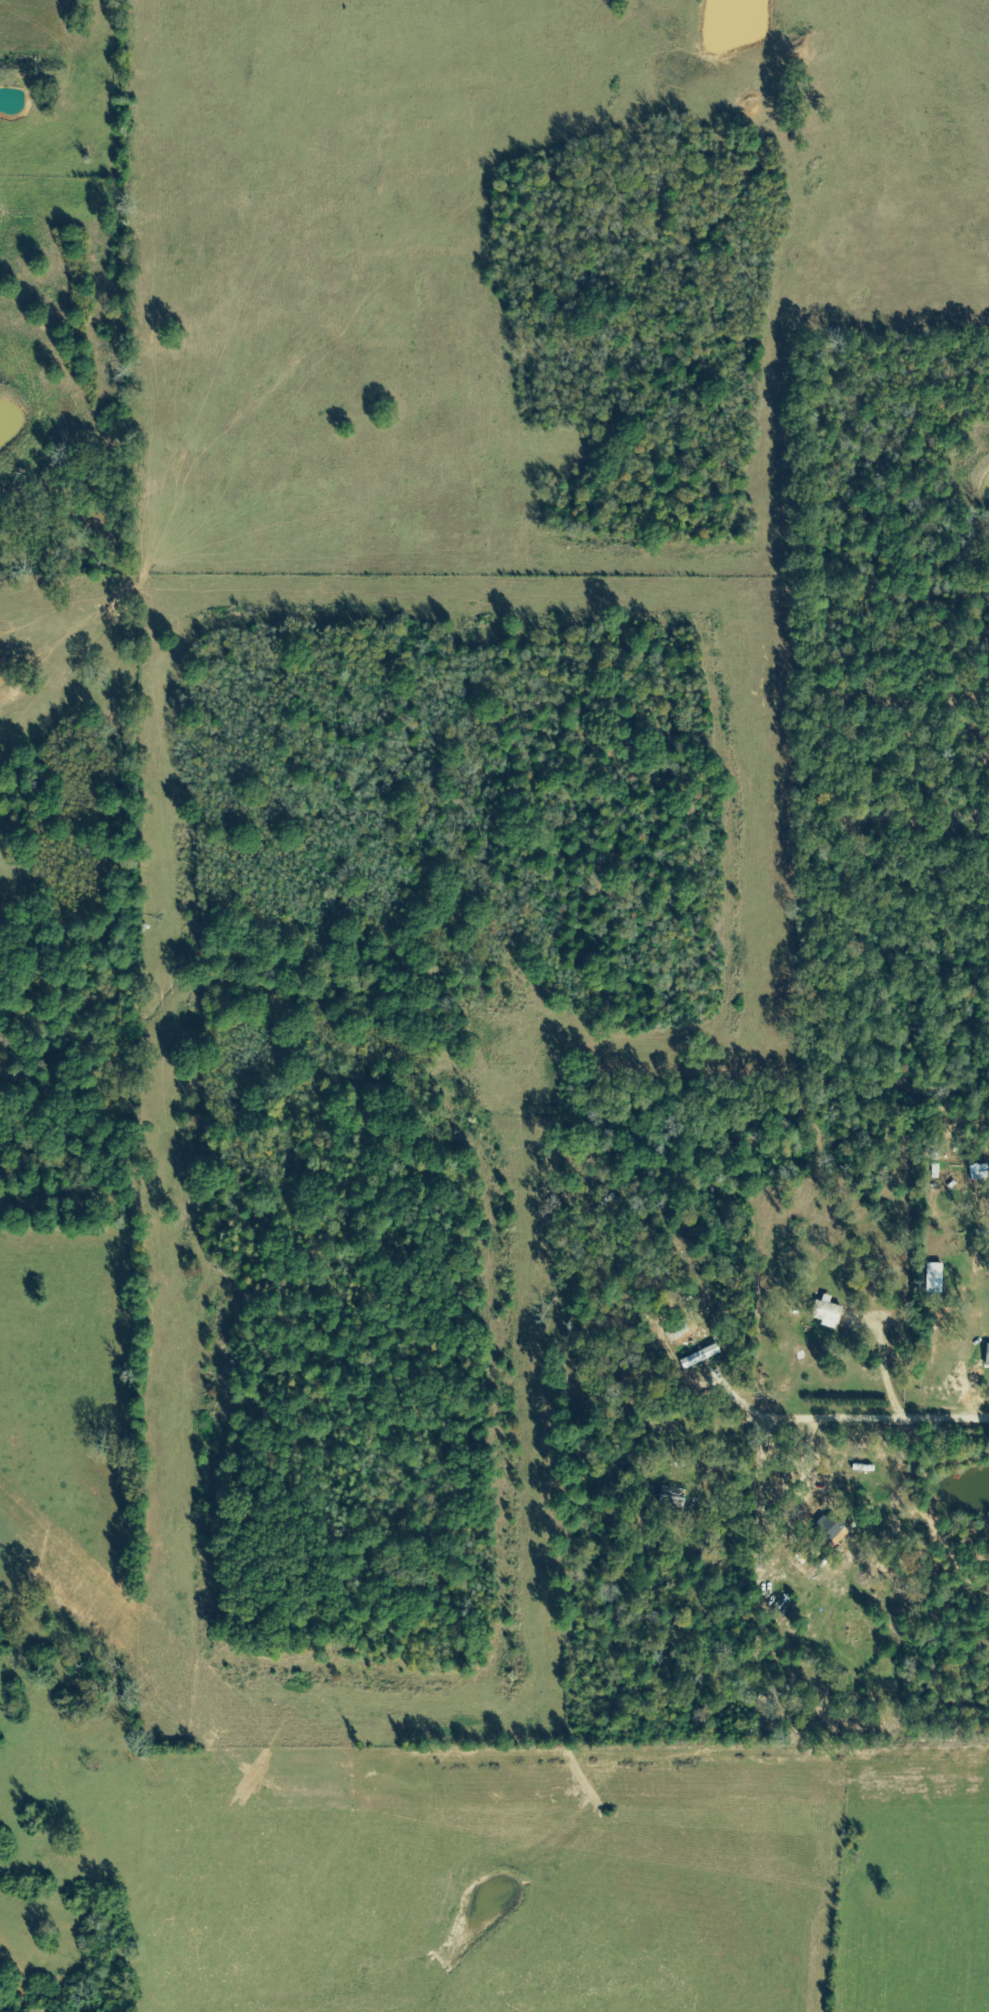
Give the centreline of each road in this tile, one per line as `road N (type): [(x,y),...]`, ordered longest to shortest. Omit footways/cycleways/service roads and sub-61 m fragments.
road 1 (residential): [(988,1415),(770,1411)]

